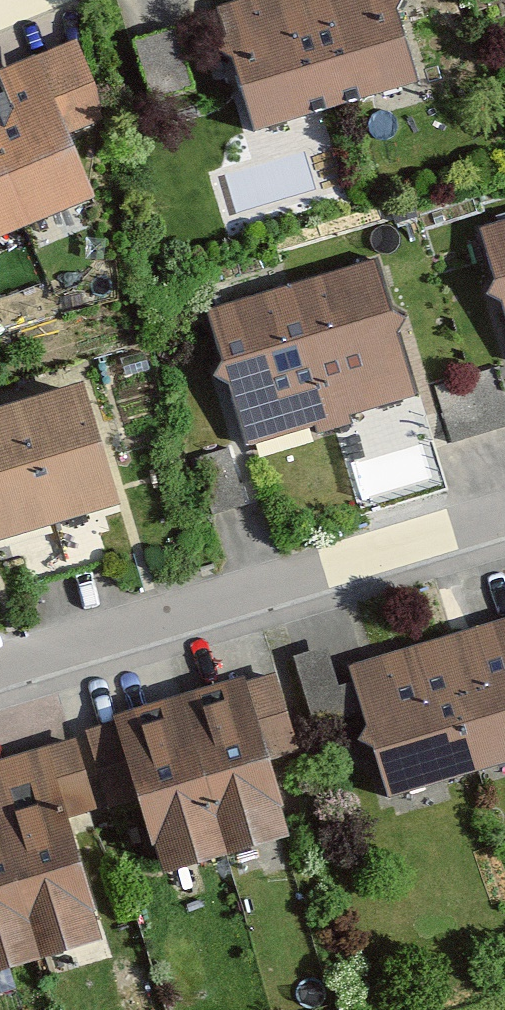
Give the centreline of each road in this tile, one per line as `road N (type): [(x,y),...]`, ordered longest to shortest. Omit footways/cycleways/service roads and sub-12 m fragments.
road 1 (residential): [(0,668),(504,514)]

